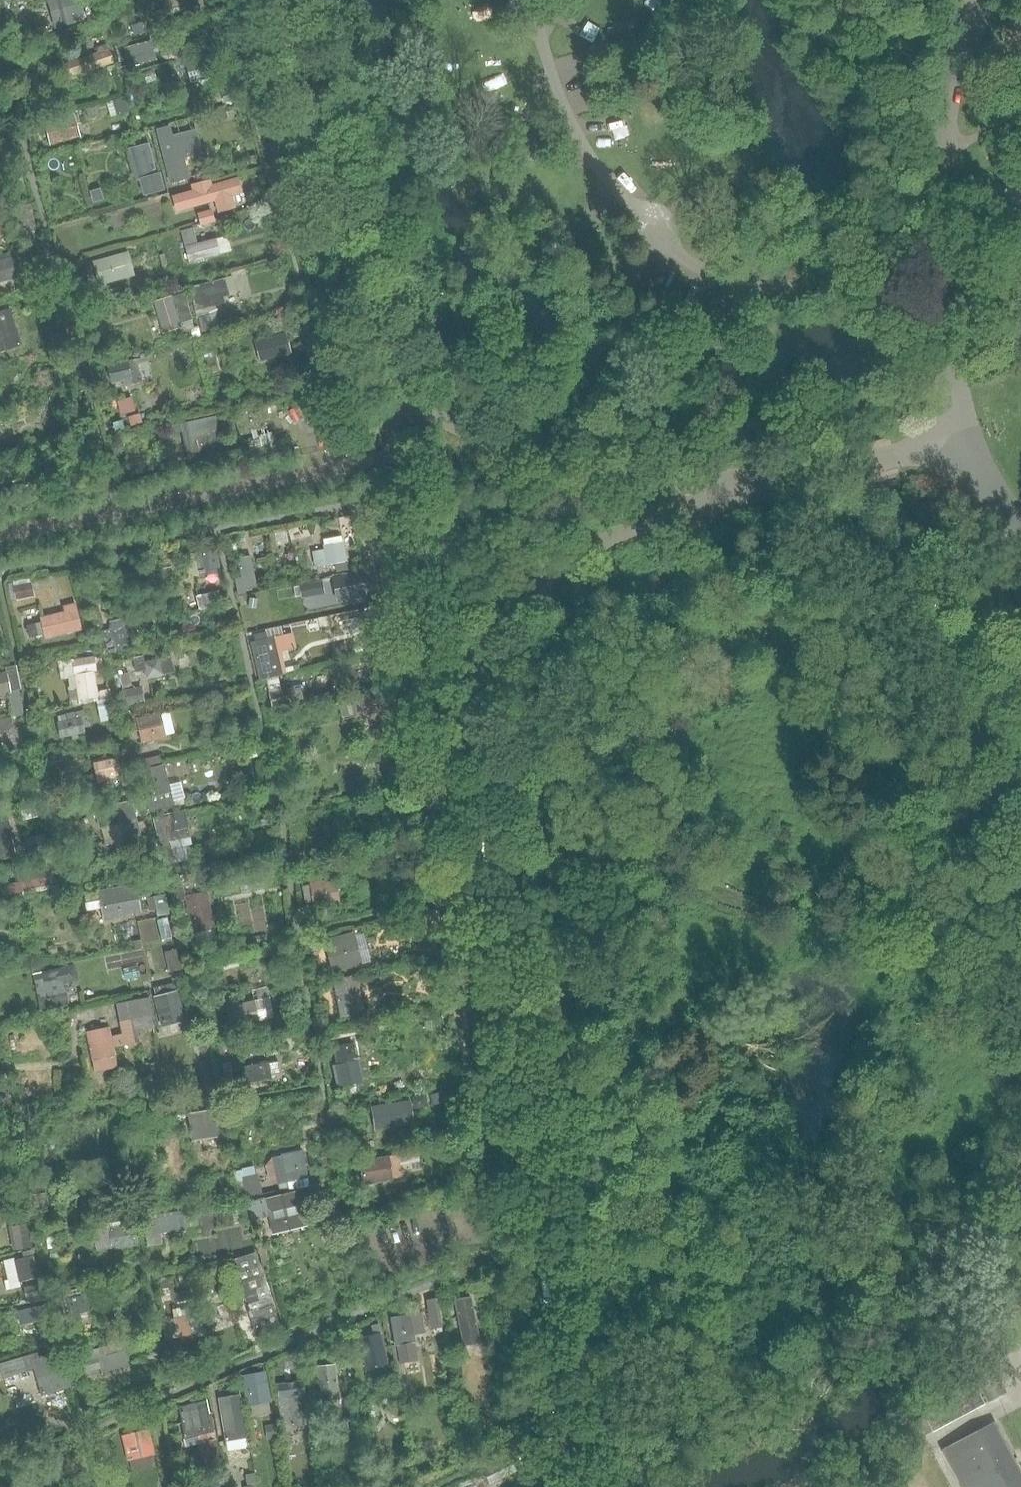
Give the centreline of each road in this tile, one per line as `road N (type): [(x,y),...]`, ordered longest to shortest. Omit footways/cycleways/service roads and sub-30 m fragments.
road 1 (unclassified): [(573,1486),(512,961),(467,709)]
road 2 (unclassified): [(957,436),(931,232),(944,106),(978,0)]
road 3 (unclassified): [(737,487),(570,466),(503,445),(442,415),(376,351)]
road 4 (unclassified): [(467,709),(376,351)]
road 5 (unclassified): [(467,709),(506,626),(549,577),(622,529),(737,487)]
road 6 (unclassified): [(376,351),(283,0)]
road 7 (unclassified): [(737,487),(906,452)]

